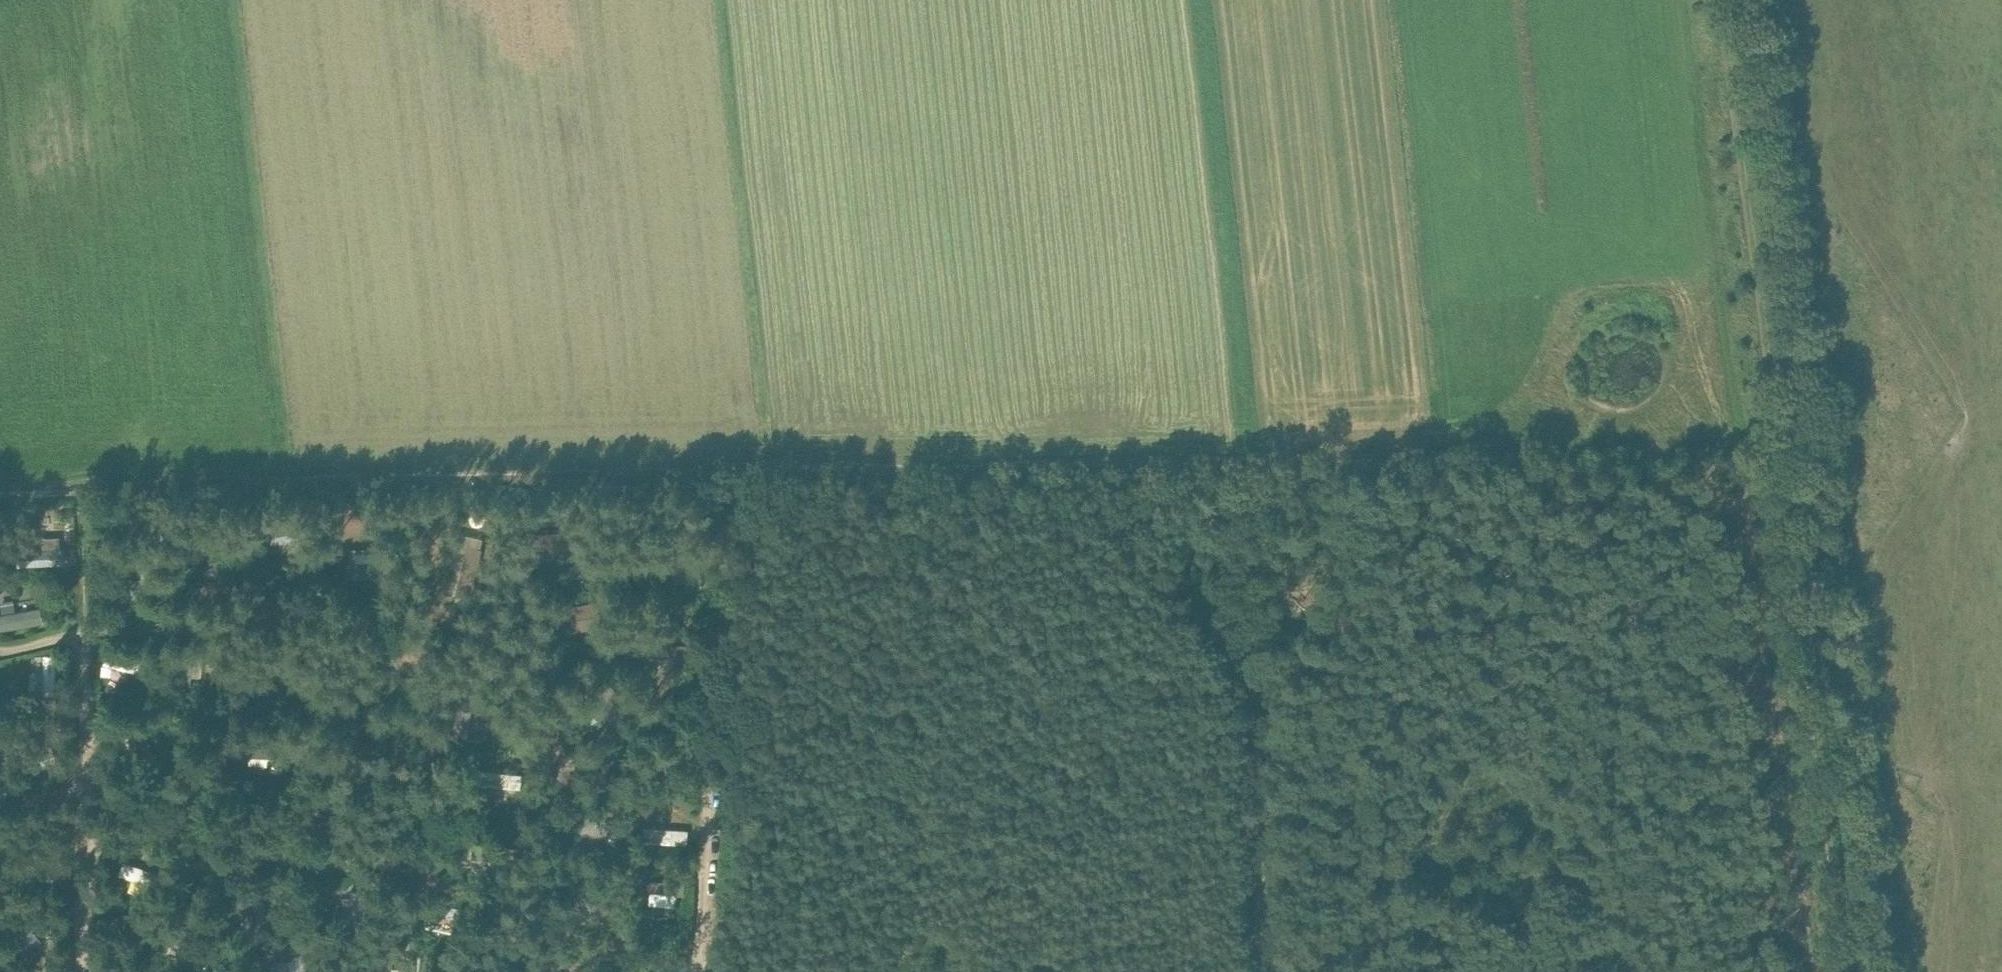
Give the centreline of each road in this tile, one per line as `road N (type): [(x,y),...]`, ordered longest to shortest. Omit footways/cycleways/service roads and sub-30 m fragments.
road 1 (track): [(1778,429),(0,488)]
road 2 (residential): [(81,851),(309,846),(457,867),(492,855),(530,810),(549,730),(551,642),(544,624),(444,596),(359,594),(79,627)]
road 3 (track): [(1778,429),(1844,971)]
road 4 (track): [(1259,971),(1247,446)]
road 5 (track): [(1719,0),(1778,429)]
road 6 (residential): [(79,627),(80,776)]
road 7 (residential): [(81,851),(82,971)]

